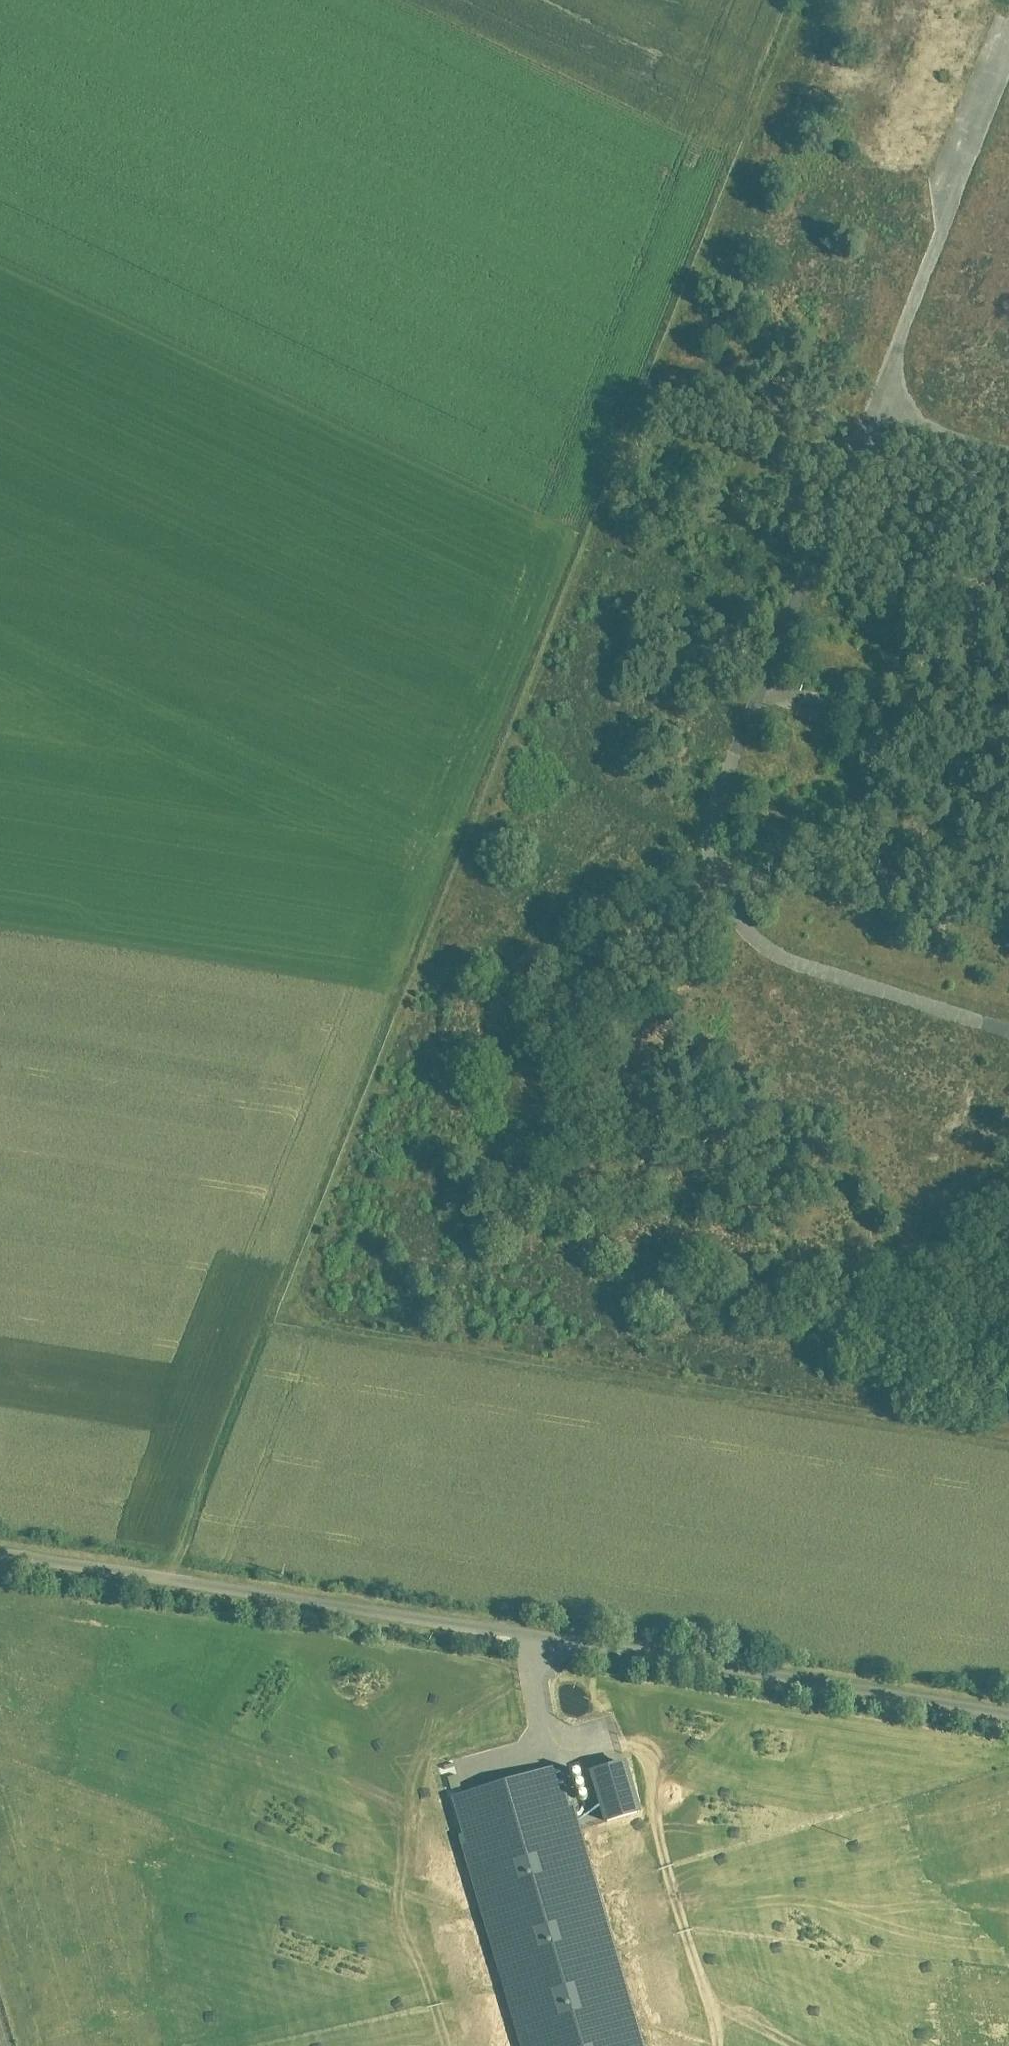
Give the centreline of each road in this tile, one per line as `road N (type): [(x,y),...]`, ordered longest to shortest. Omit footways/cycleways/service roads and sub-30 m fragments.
road 1 (unclassified): [(1008,1709),(0,1551)]

